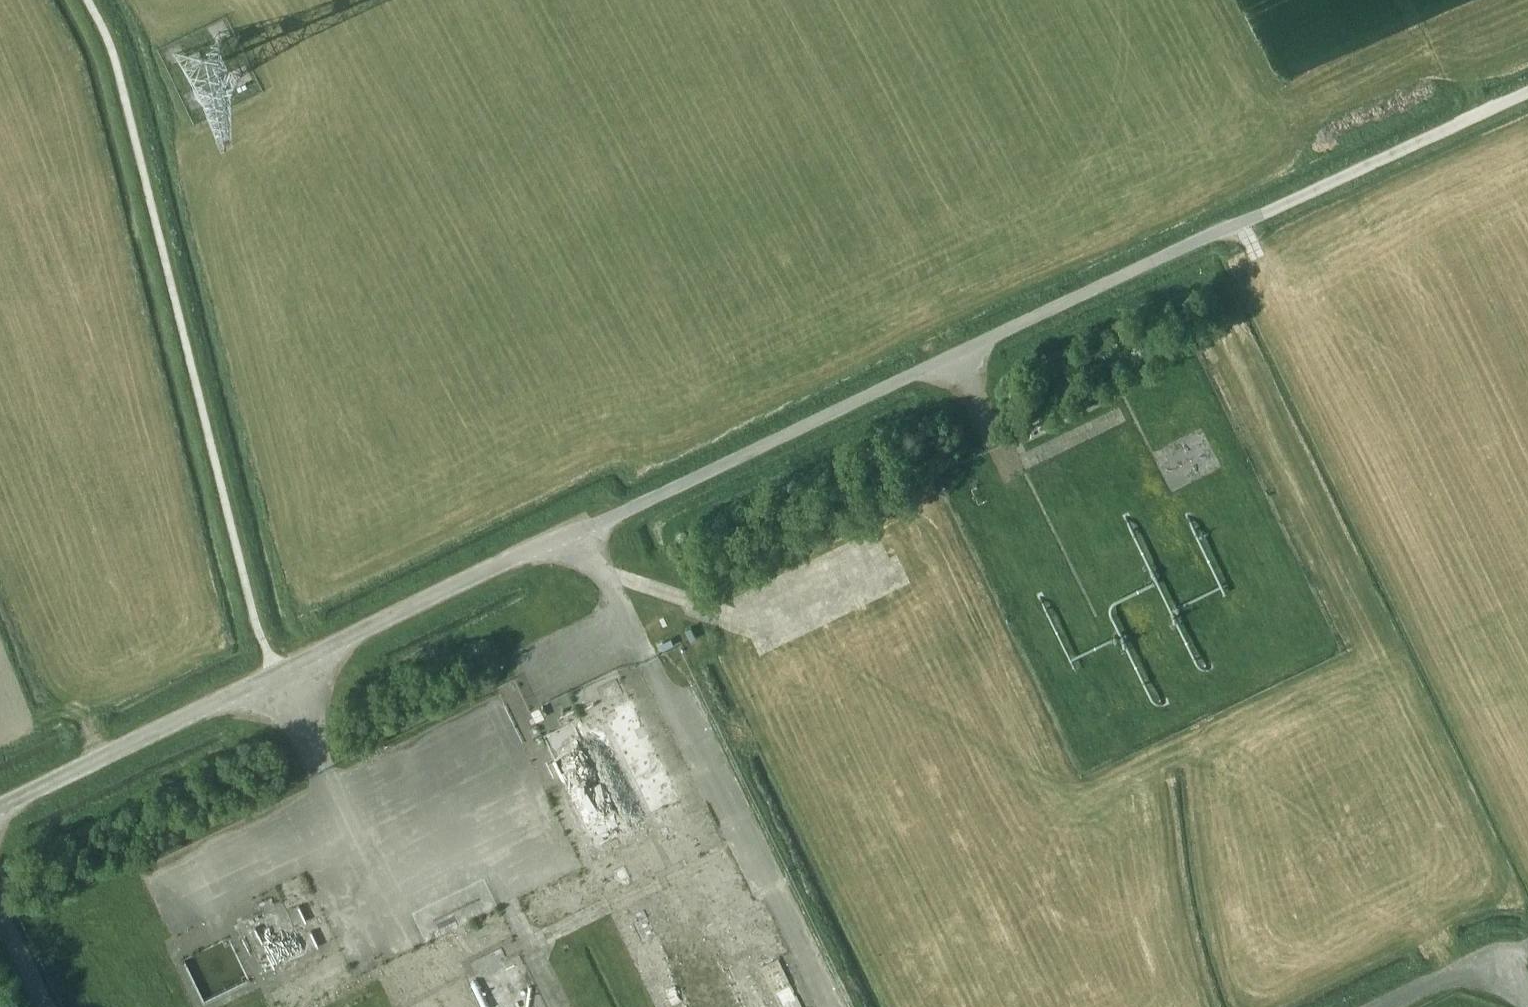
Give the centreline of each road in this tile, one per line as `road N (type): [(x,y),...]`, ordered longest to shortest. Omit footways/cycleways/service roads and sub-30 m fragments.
road 1 (unclassified): [(0,805),(1527,91)]
road 2 (track): [(1527,949),(1454,979),(1405,876)]

